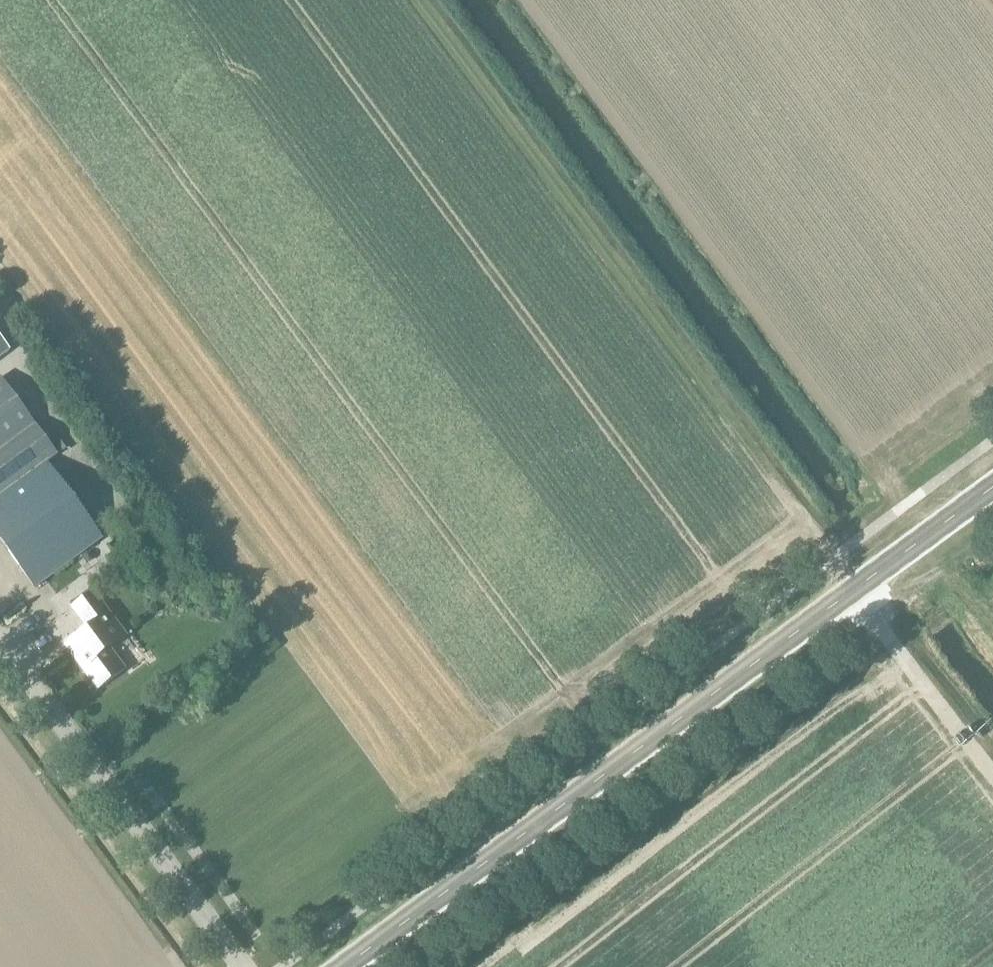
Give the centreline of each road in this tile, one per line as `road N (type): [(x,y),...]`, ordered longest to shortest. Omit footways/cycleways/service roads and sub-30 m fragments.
road 1 (secondary): [(360,966),(992,490)]
road 2 (track): [(992,772),(853,591)]

